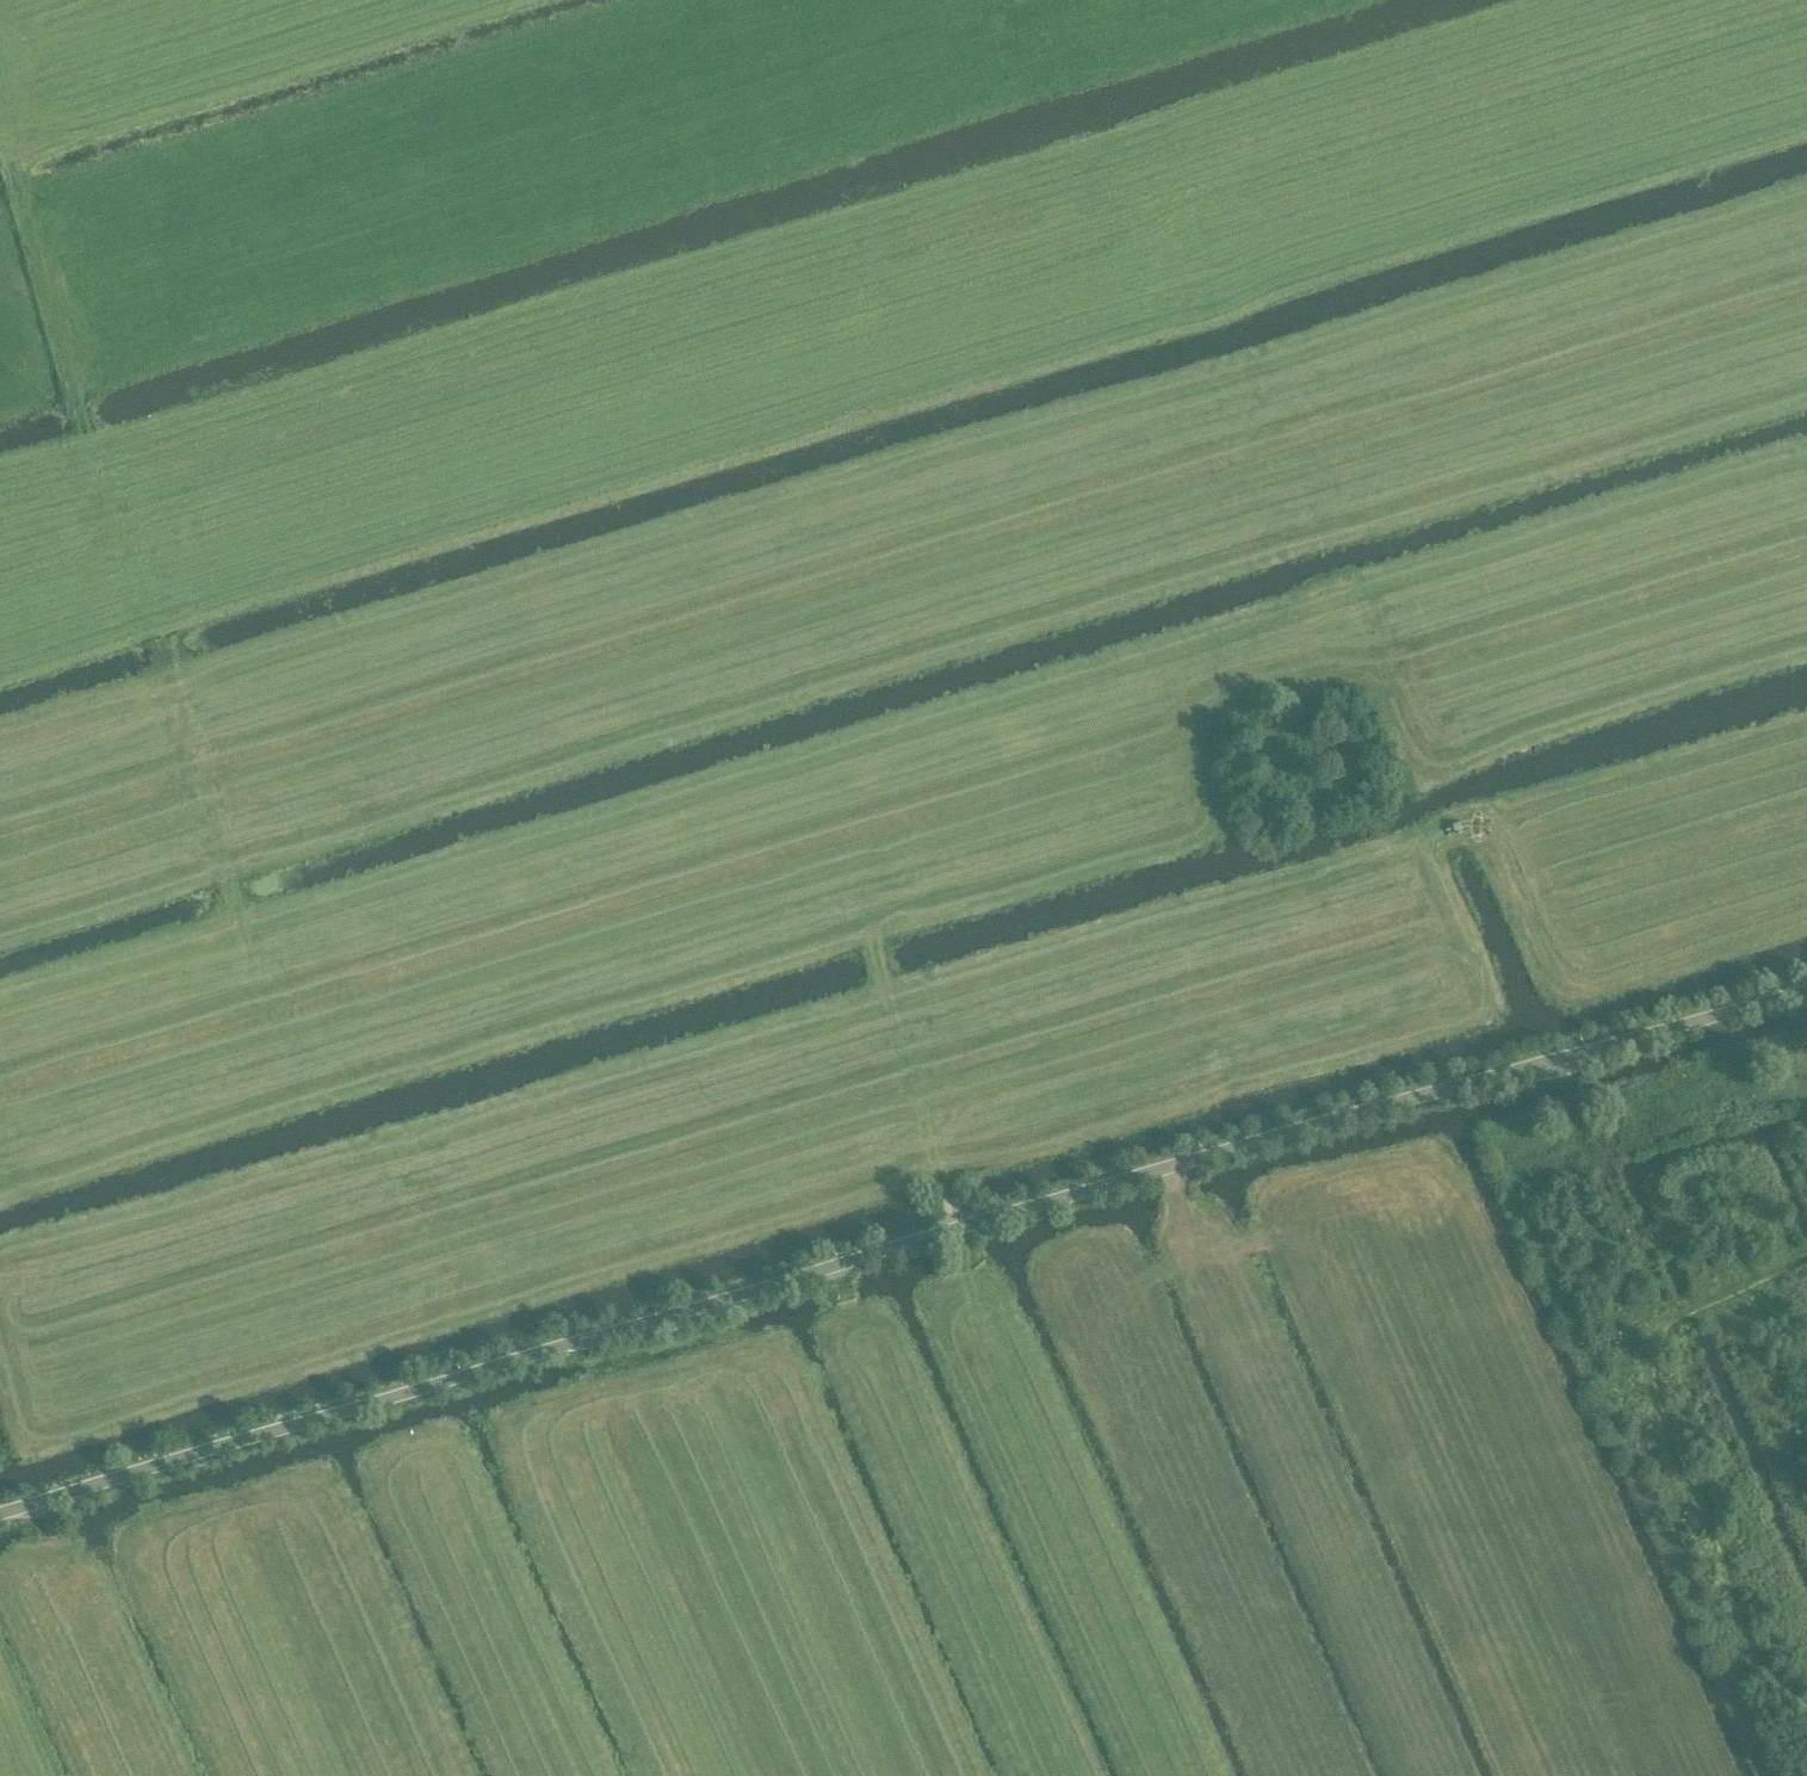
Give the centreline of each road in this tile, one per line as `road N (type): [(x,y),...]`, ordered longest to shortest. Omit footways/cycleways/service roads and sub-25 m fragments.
road 1 (unclassified): [(0,1516),(1175,1165),(1806,988)]

